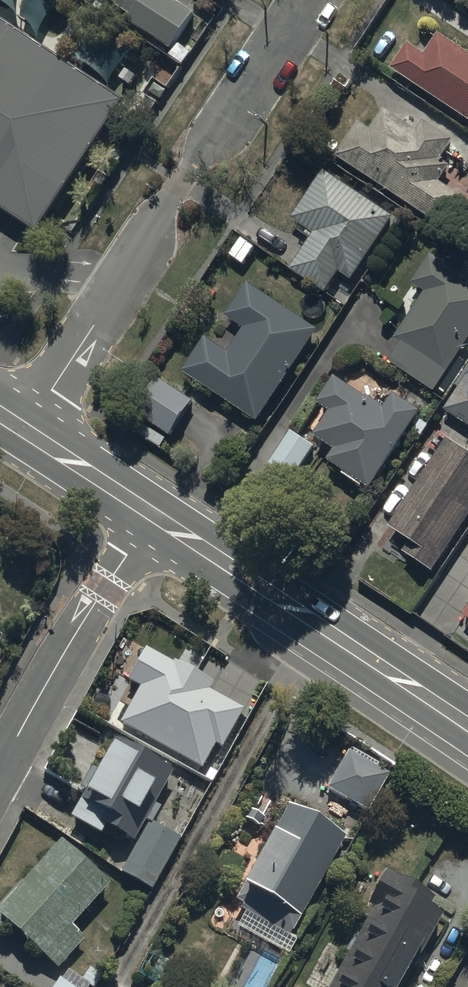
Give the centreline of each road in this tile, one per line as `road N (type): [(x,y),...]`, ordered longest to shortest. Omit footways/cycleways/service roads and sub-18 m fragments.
road 1 (residential): [(25,430),(307,0)]
road 2 (secondary): [(154,513),(467,730)]
road 3 (residential): [(0,769),(154,513)]
road 4 (secondary): [(25,430),(154,513)]

